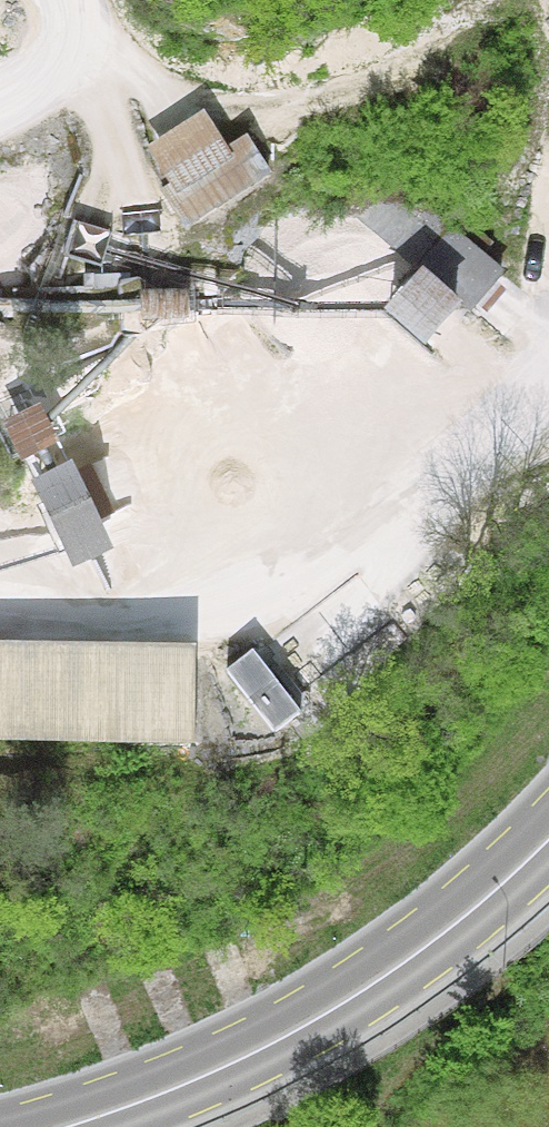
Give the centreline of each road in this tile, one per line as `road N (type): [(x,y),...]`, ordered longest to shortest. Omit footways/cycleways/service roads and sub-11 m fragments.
road 1 (primary): [(71,1126),(201,1077),(326,1013),(460,921),(548,839)]
road 2 (track): [(0,592),(66,601),(214,599),(292,567)]
road 3 (track): [(71,0),(65,54),(0,100)]

